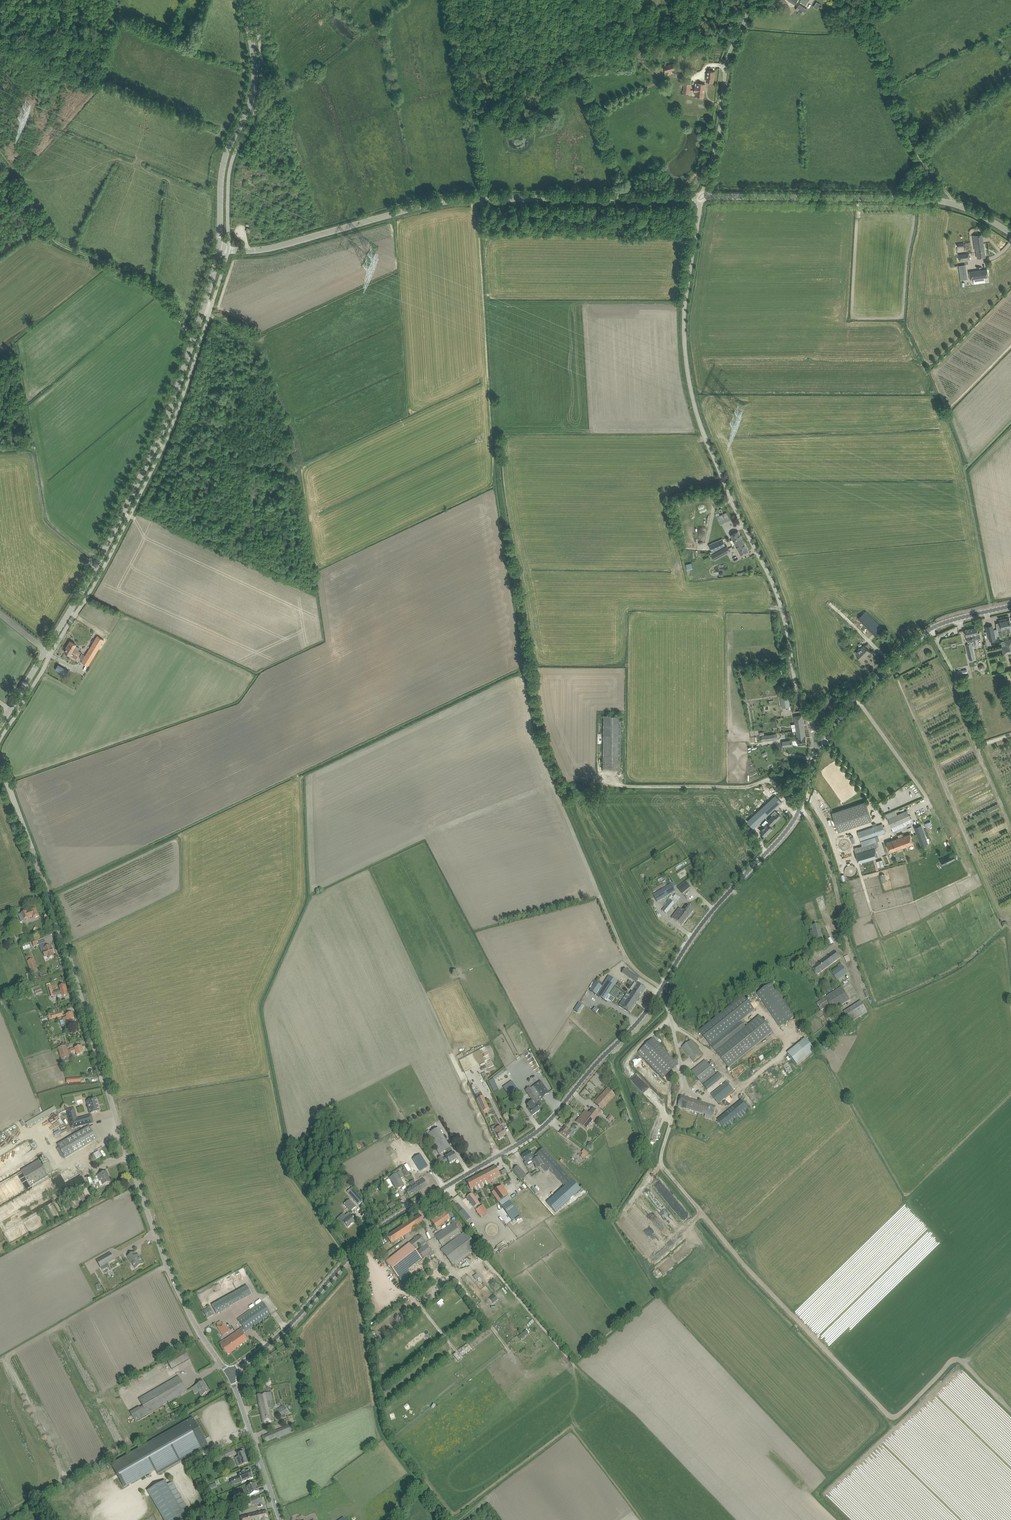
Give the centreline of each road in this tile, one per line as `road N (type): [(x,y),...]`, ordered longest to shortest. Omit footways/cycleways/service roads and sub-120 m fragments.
road 1 (unclassified): [(230,1373),(286,1330),(378,1224),(532,1134),(646,1011),(706,919),(780,837),(800,811),(817,750)]
road 2 (tertiary): [(230,1373),(193,1319),(149,1220),(0,769)]
road 3 (unclassified): [(817,750),(772,580),(720,475),(688,383),(682,310),(701,196)]
road 4 (tertiary): [(0,725),(91,576),(153,450),(219,249)]
road 5 (unclassified): [(219,249),(269,248),(446,202),(701,196)]
road 6 (track): [(702,1212),(890,1416),(955,1359),(1010,1410)]
road 7 (unclassified): [(701,196),(942,198),(1010,230)]
road 8 (tertiary): [(219,249),(224,163),(254,86),(243,0)]
road 9 (unclassified): [(817,750),(932,628),(1010,606)]
road 10 (track): [(836,0),(883,70),(922,168),(950,200)]
road 11 (unclassified): [(701,196),(727,55),(749,0)]
road 12 (tertiary): [(280,1519),(230,1373)]

